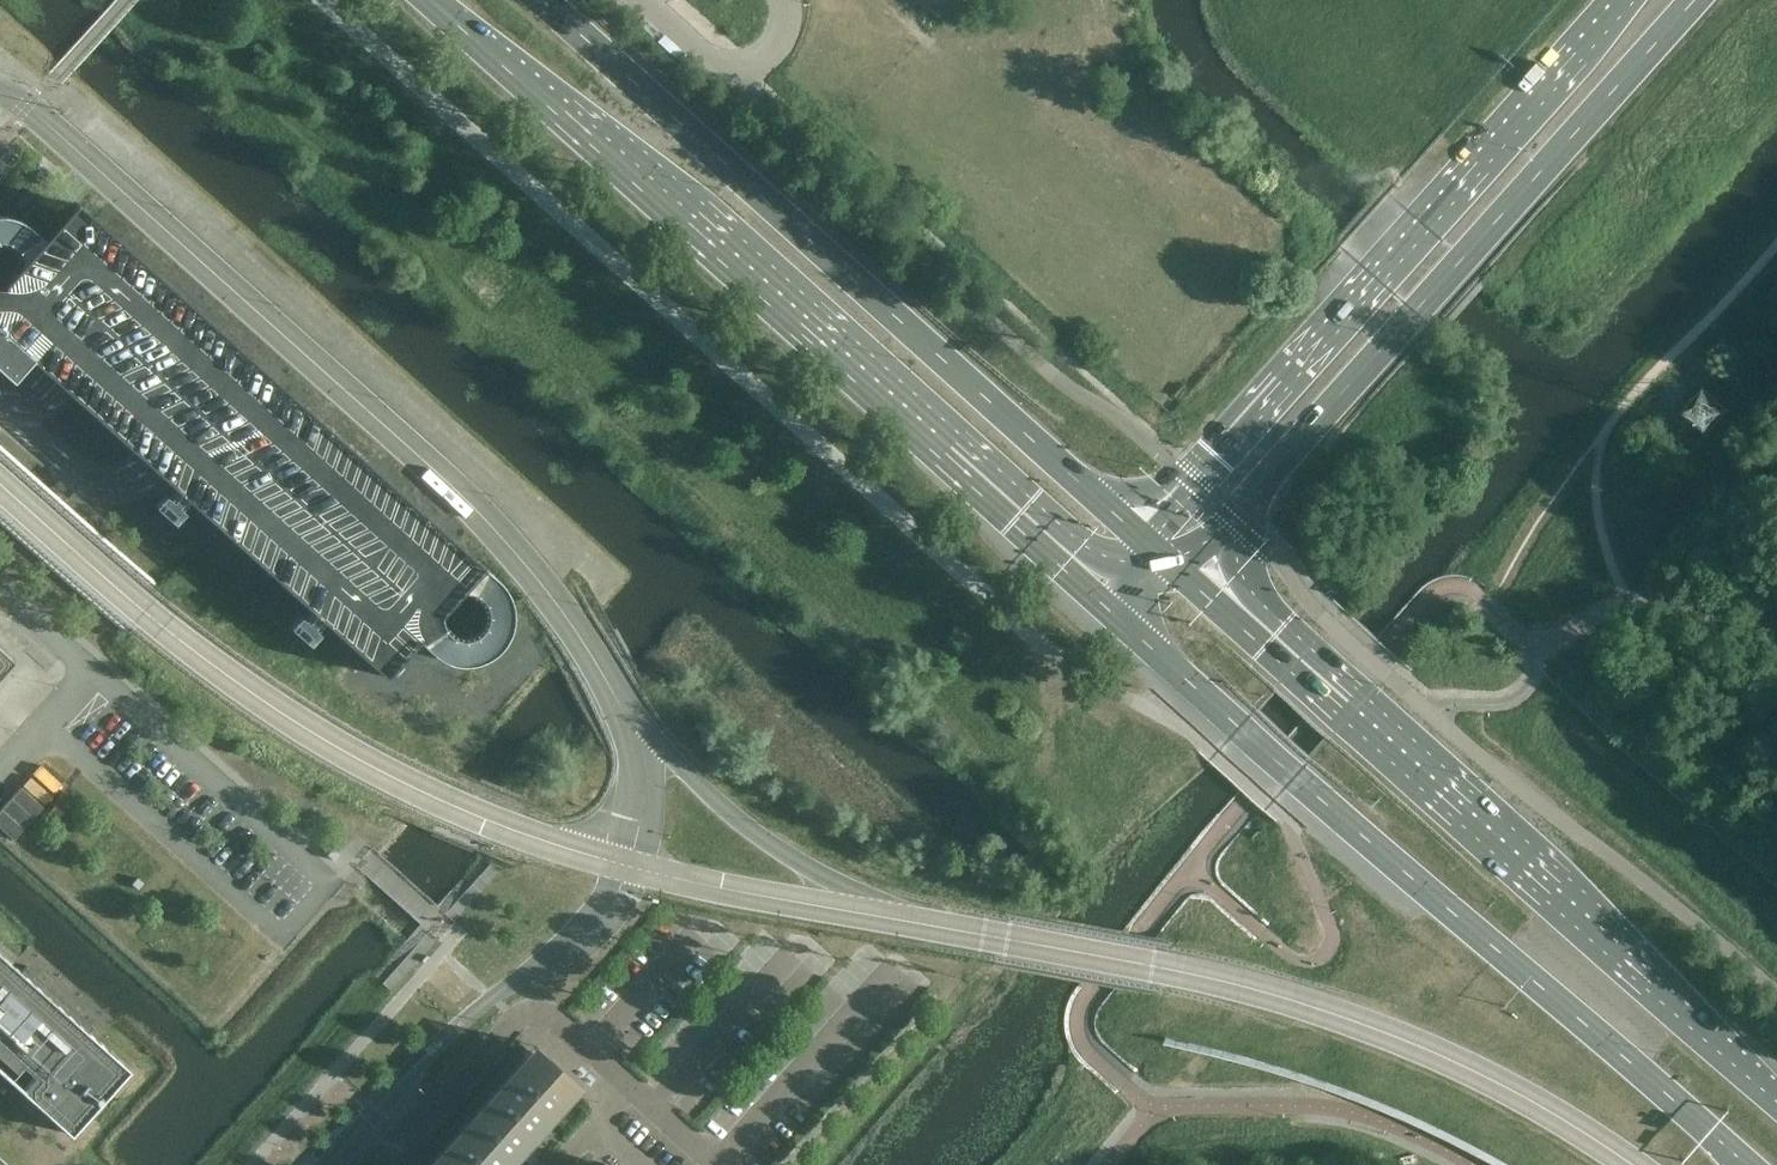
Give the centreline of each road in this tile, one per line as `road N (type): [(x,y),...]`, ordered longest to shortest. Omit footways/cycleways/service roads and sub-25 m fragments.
road 1 (trunk): [(426,0),(1106,606)]
road 2 (trunk): [(1106,606),(1311,797),(1746,1164)]
road 3 (trunk): [(1136,532),(545,0)]
road 4 (trunk): [(1776,1098),(1182,574)]
road 5 (primary): [(1182,574),(1694,0)]
road 6 (primary): [(1613,0),(1136,532)]
road 7 (residential): [(375,1114),(424,1117),(518,1019),(549,1016),(724,1164)]
road 8 (unclassified): [(0,407),(96,479),(125,483),(154,469)]
road 9 (unclassified): [(737,70),(704,58),(634,0)]

